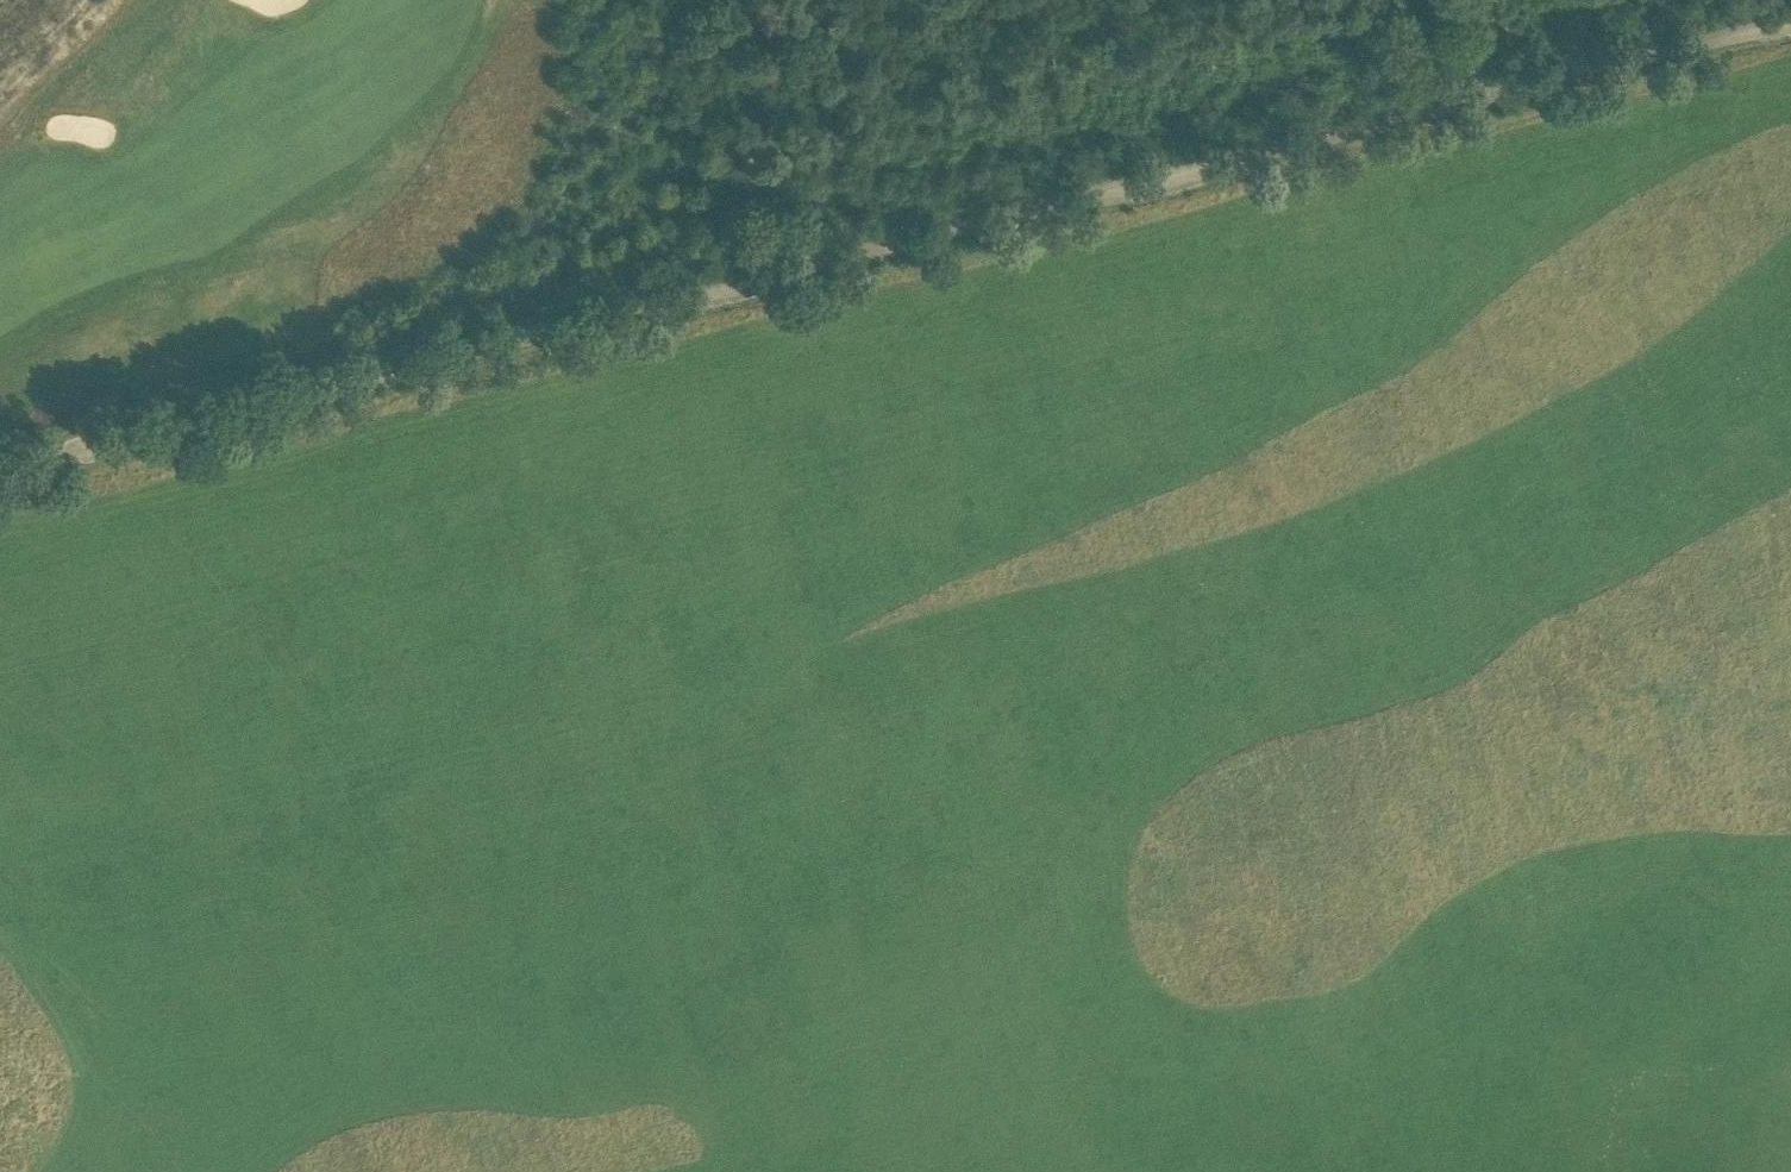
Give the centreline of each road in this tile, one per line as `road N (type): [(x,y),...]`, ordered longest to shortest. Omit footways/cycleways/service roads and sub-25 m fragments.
road 1 (unclassified): [(0,471),(1790,20)]

